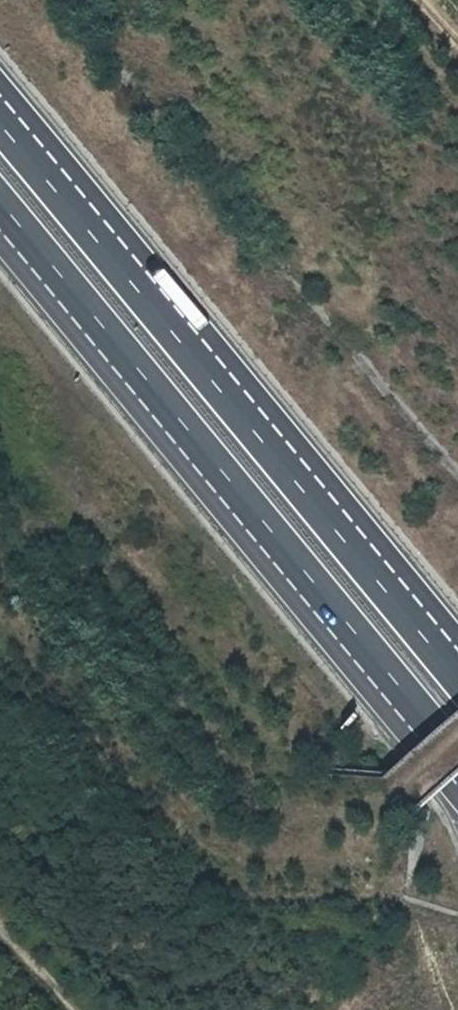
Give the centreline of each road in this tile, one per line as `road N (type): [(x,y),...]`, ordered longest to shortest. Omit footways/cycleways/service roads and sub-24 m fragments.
road 1 (motorway): [(0,218),(457,773)]
road 2 (motorway): [(457,664),(0,110)]

